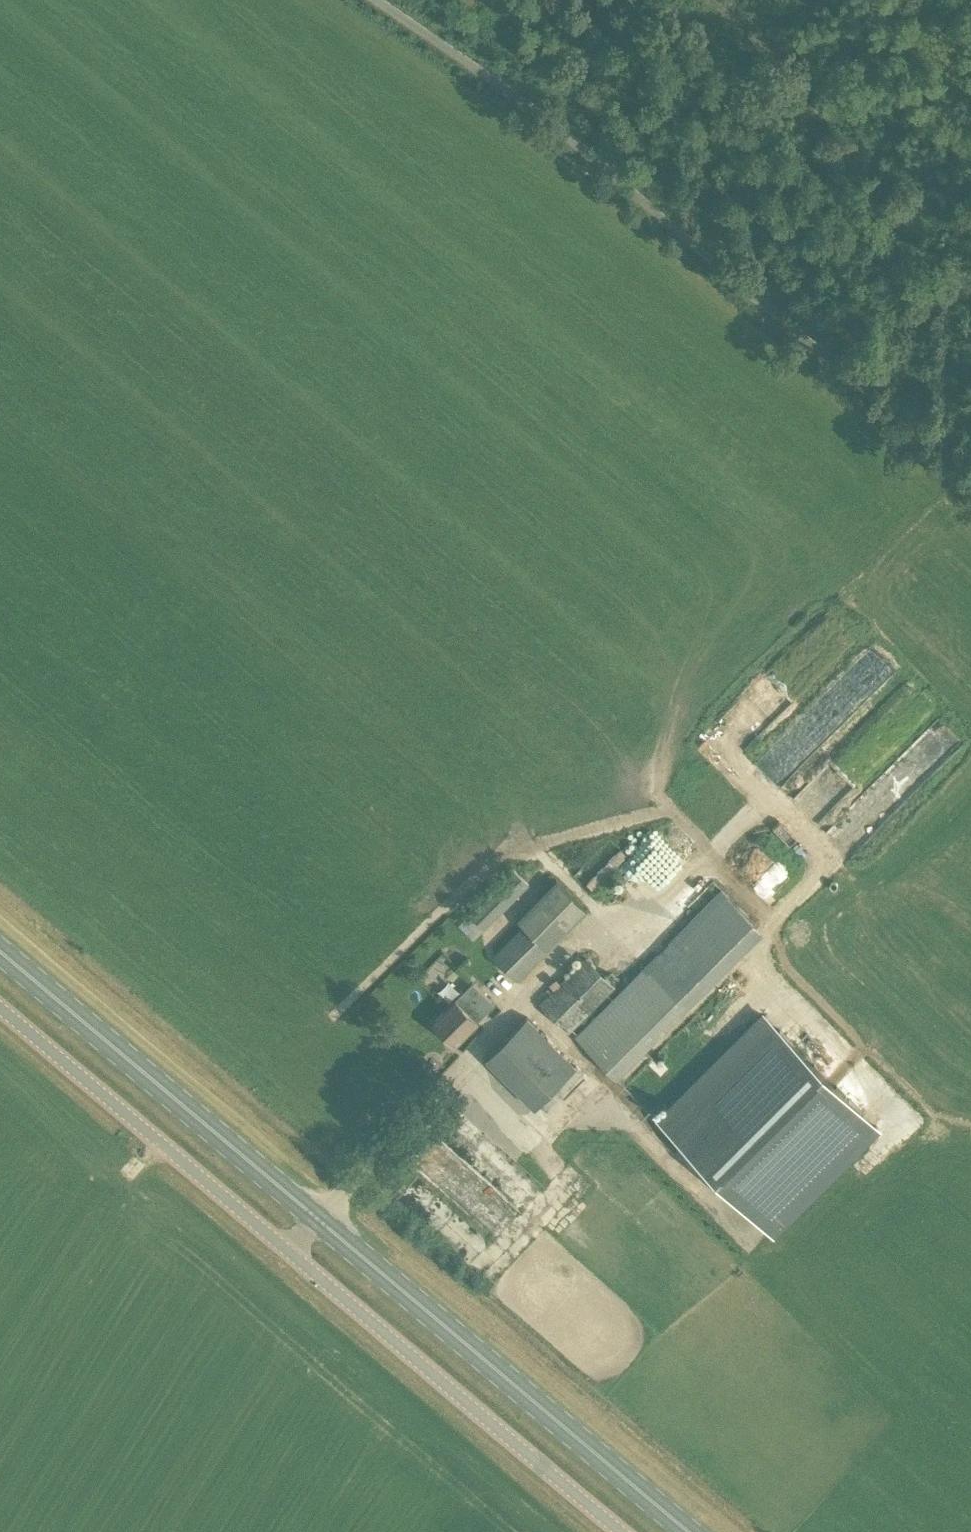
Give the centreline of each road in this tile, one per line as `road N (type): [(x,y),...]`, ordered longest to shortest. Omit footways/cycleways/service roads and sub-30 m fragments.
road 1 (primary): [(687,1531),(0,953)]
road 2 (unclassified): [(627,1531),(0,1009)]
road 3 (unclassified): [(970,479),(567,137),(377,0)]
road 4 (track): [(334,1017),(520,841),(612,926),(514,1008)]
road 5 (track): [(700,844),(772,923),(791,986),(934,1127)]
road 6 (track): [(531,846),(669,808),(700,844),(612,926)]
road 7 (track): [(708,854),(767,808),(778,809),(825,857),(821,877),(772,923)]

